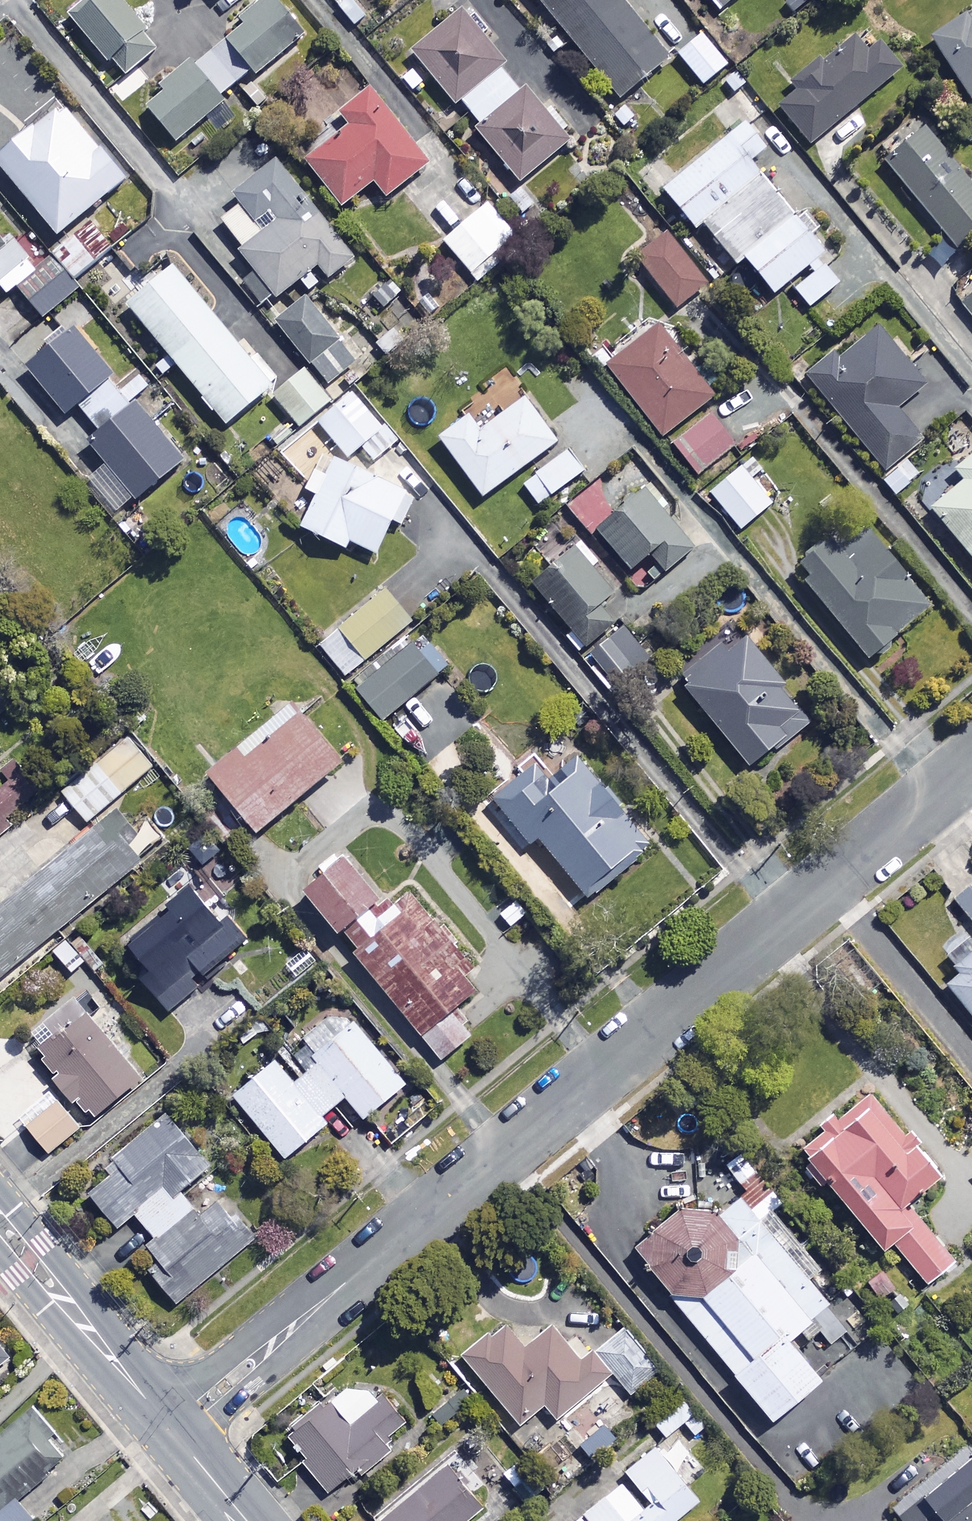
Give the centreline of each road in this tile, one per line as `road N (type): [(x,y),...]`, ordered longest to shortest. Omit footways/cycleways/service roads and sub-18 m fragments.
road 1 (residential): [(171,1429),(971,763)]
road 2 (tertiary): [(0,1223),(171,1429)]

